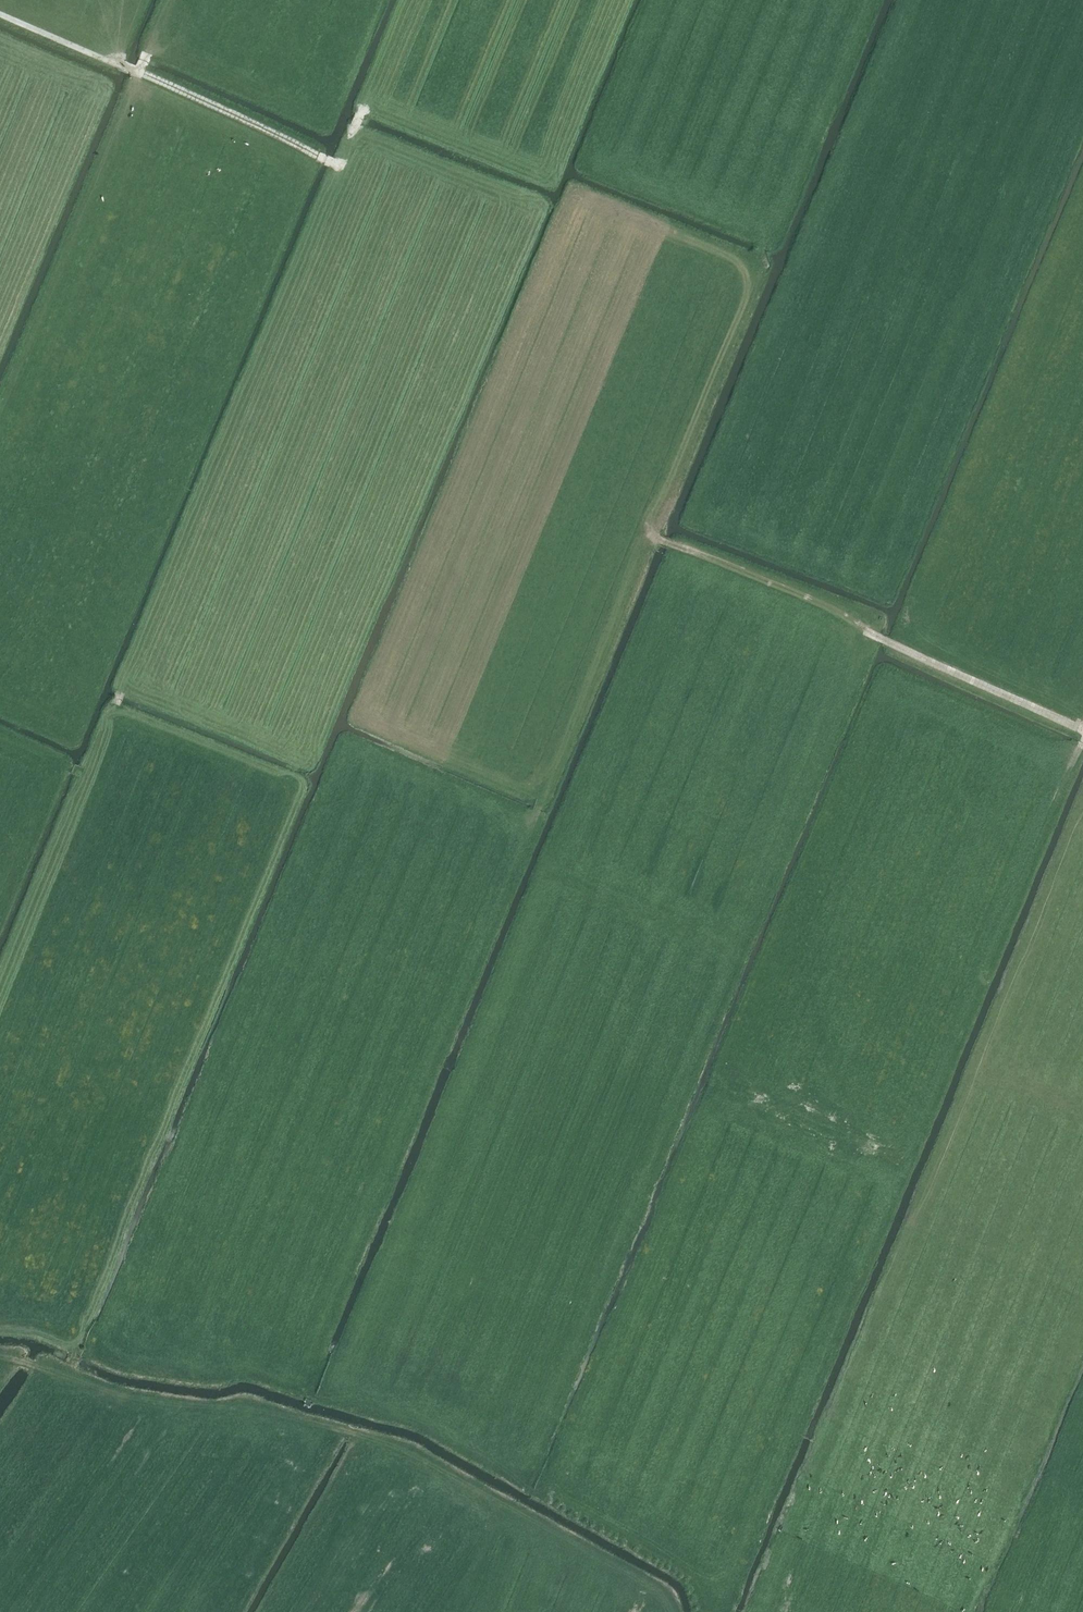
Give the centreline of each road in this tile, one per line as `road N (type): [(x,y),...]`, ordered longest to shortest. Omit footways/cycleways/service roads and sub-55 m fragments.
road 1 (track): [(1082,729),(649,535)]
road 2 (track): [(139,73),(300,146),(322,164),(340,165),(362,113)]
road 3 (track): [(0,14),(139,73),(147,55)]

